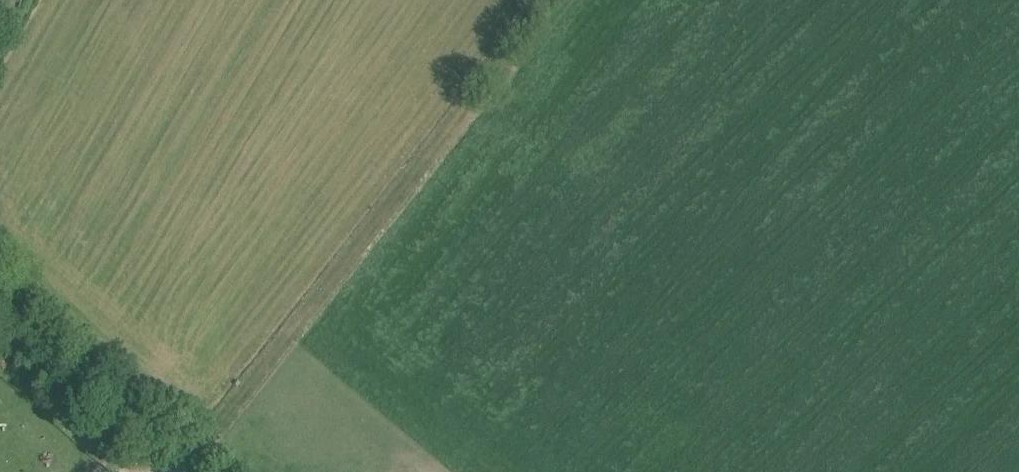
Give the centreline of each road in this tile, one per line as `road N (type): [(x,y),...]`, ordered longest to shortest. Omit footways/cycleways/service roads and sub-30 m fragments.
road 1 (unclassified): [(189,471),(0,301)]

